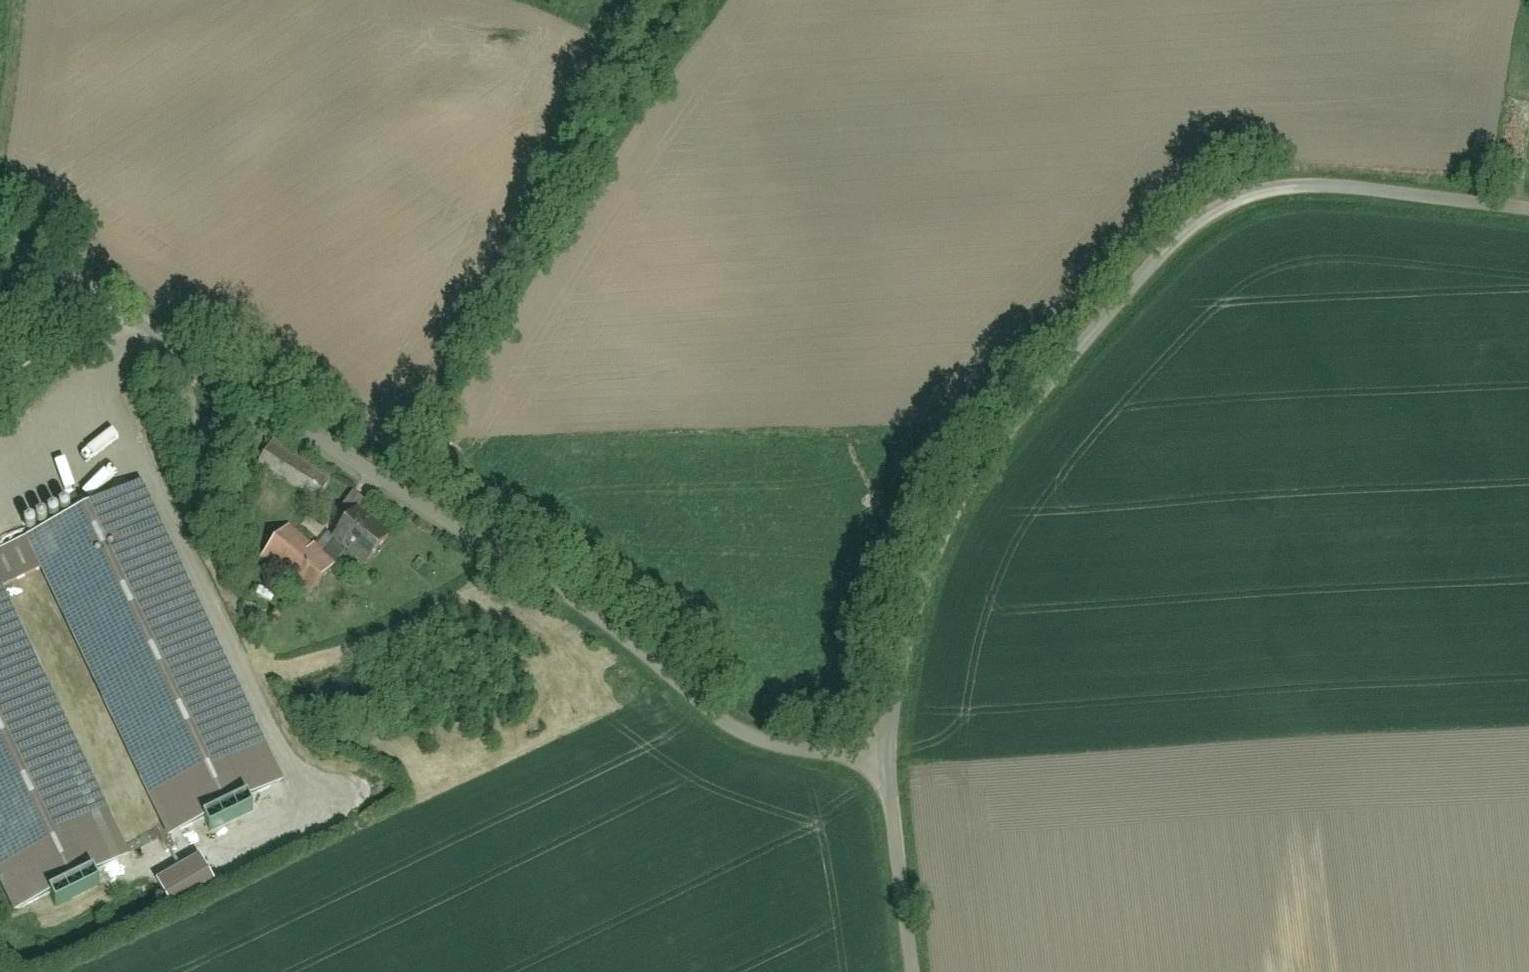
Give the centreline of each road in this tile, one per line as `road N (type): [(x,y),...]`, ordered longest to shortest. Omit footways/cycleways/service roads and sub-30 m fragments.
road 1 (unclassified): [(0,238),(570,598),(708,713),(757,743),(887,768)]
road 2 (unclassified): [(887,768),(896,676),(925,571),(957,507),(1080,344),(1187,230),(1243,194),(1308,185),(1528,210)]
road 3 (unclassified): [(887,768),(914,971)]

